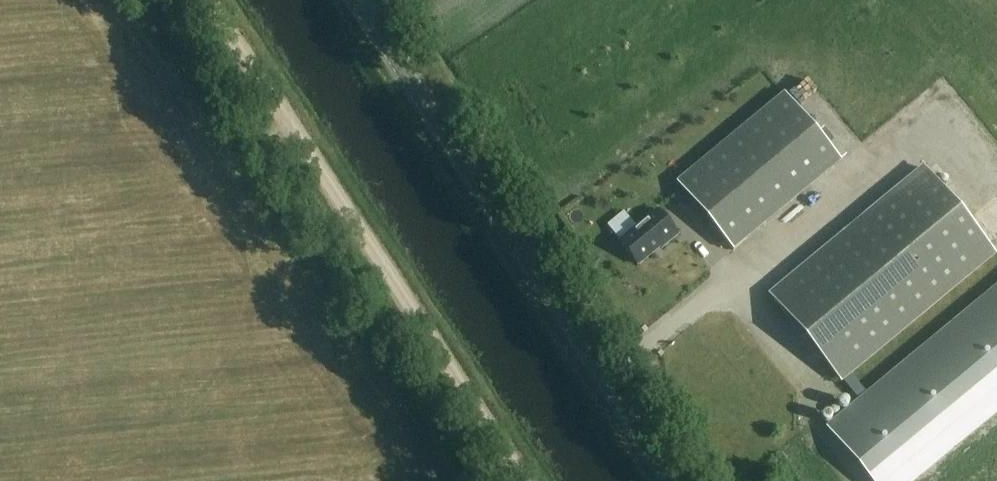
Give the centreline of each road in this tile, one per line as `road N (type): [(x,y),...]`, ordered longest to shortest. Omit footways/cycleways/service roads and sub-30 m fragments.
road 1 (tertiary): [(676,480),(358,0)]
road 2 (track): [(204,0),(520,480)]

